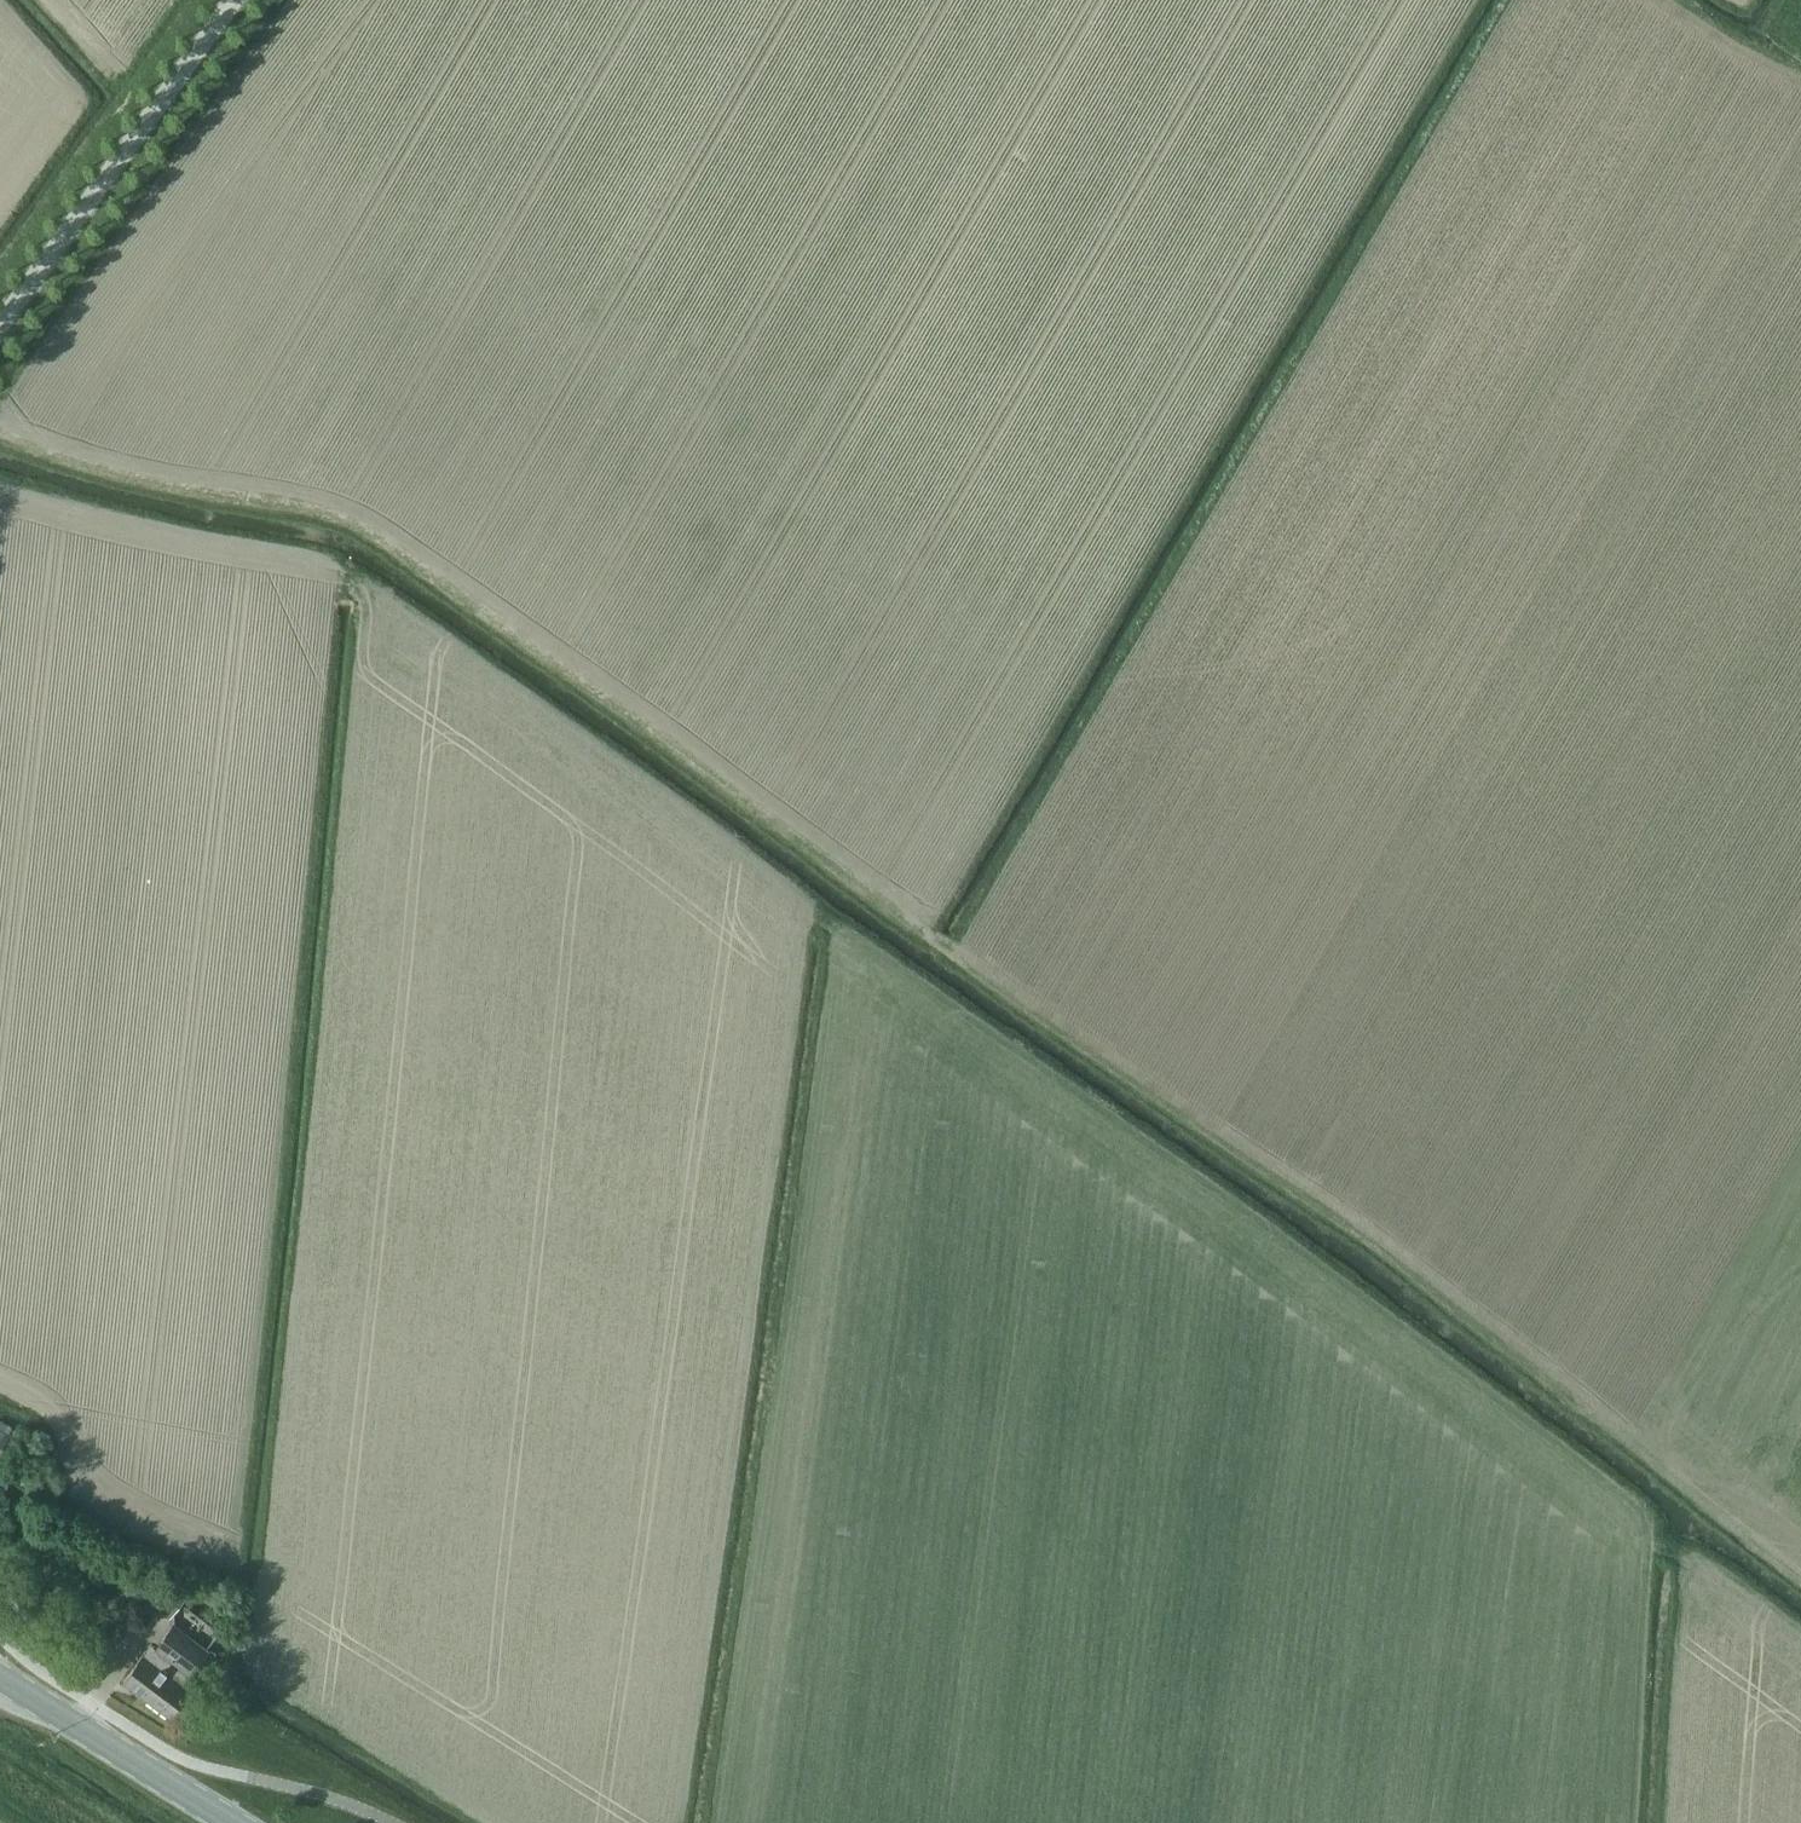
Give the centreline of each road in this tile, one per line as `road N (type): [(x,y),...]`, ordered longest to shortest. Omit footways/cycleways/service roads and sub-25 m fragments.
road 1 (unclassified): [(0,324),(234,0)]
road 2 (primary): [(234,1822),(0,1675)]

